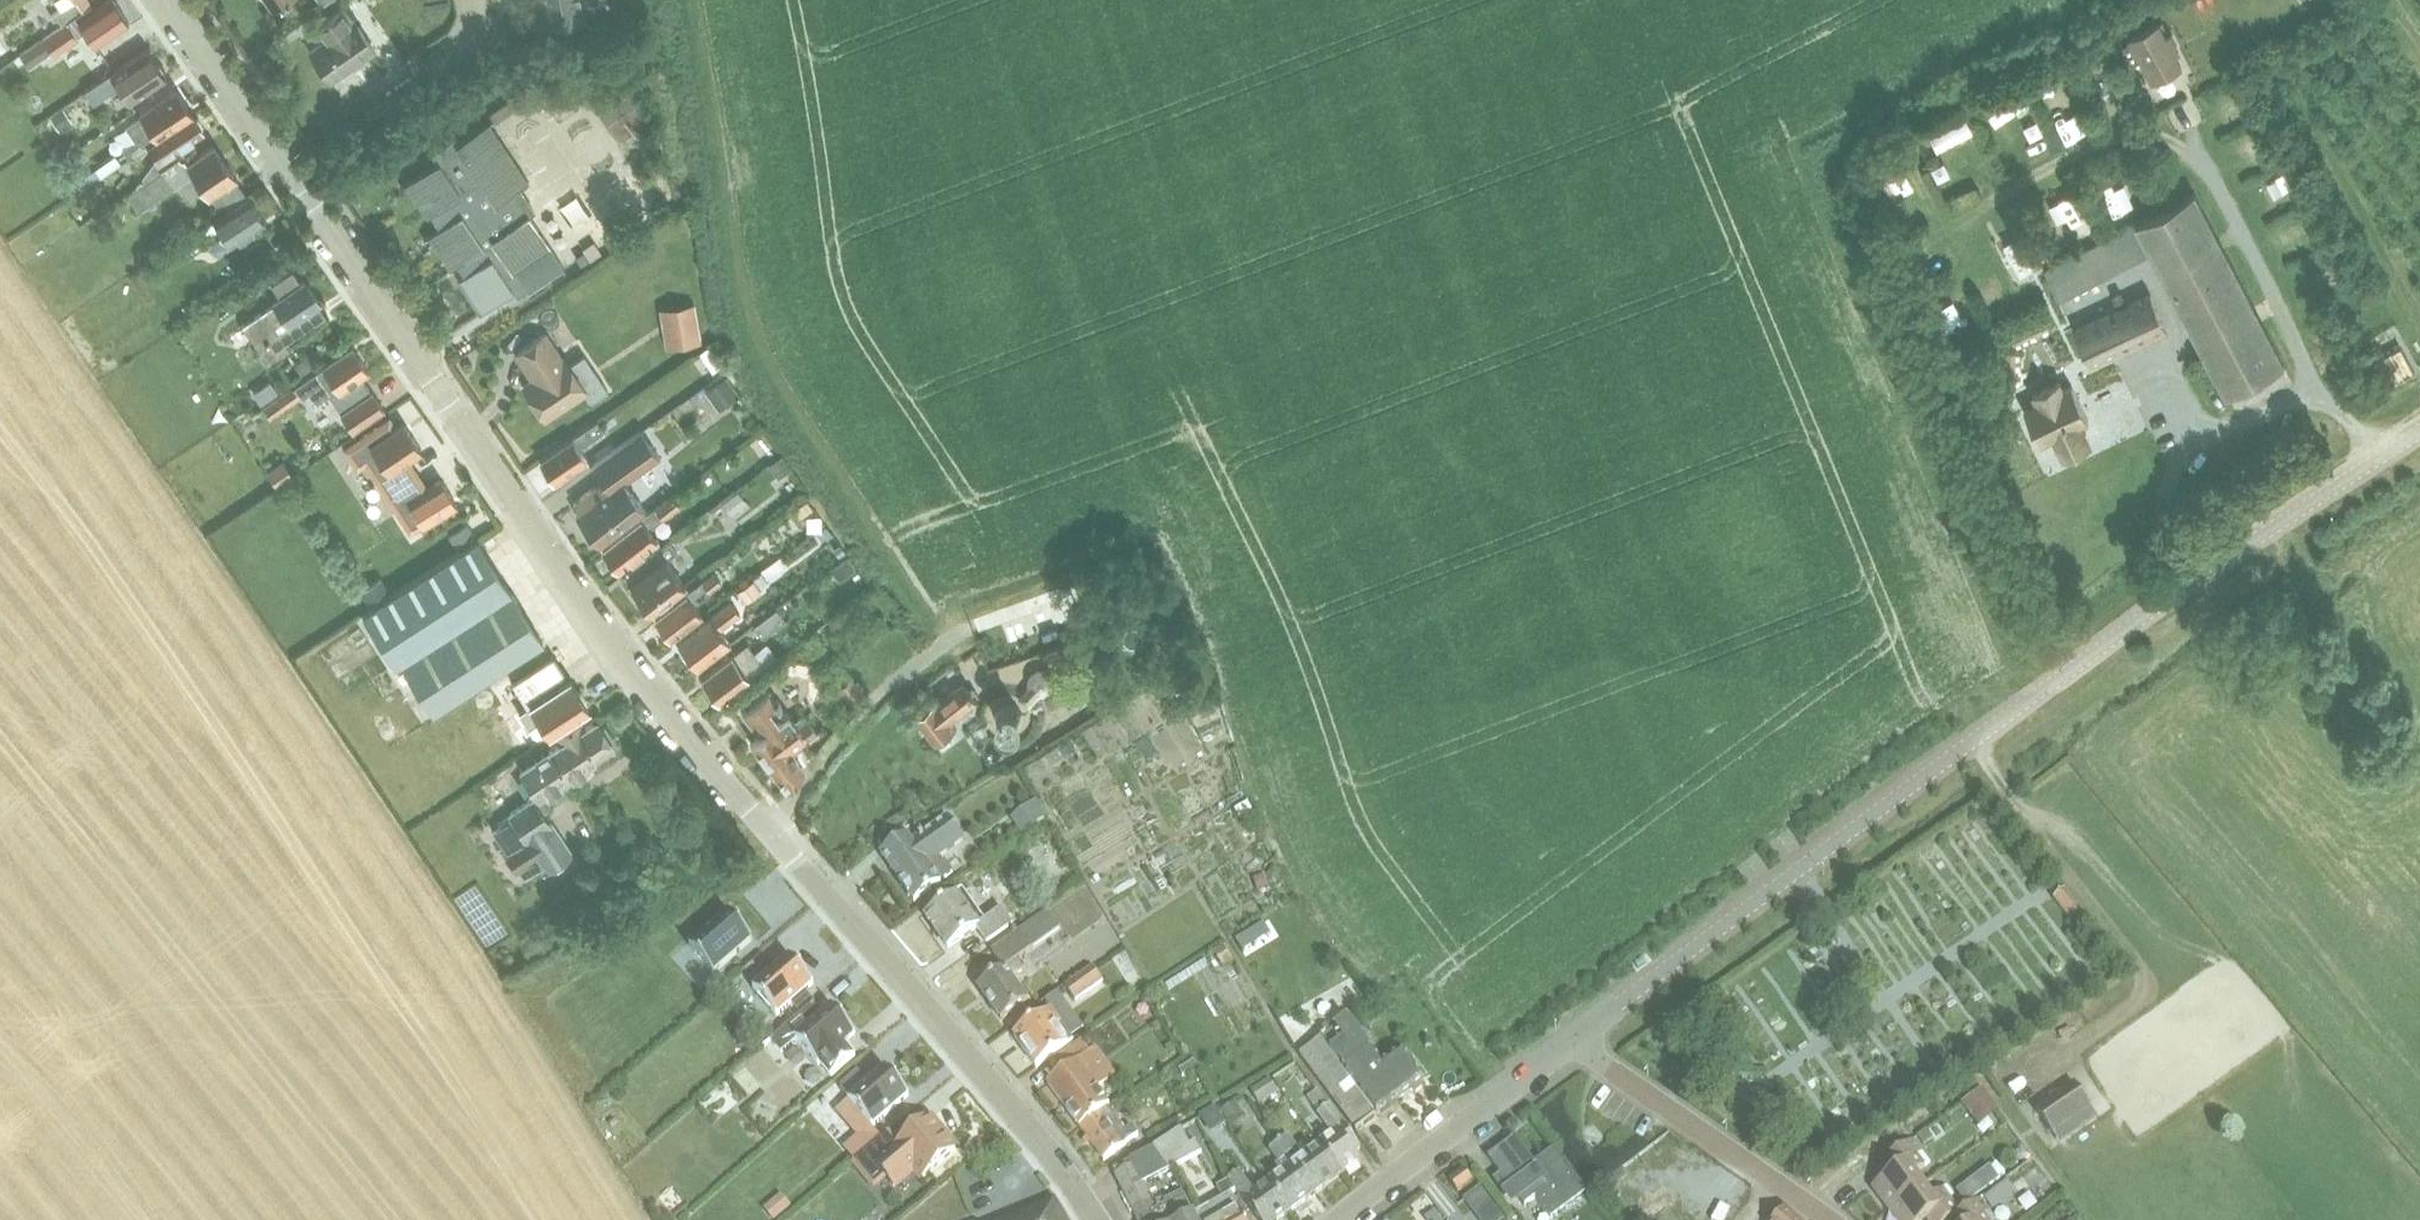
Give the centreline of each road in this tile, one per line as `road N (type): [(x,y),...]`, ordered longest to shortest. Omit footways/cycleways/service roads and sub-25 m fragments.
road 1 (residential): [(1095,1219),(1031,1128),(641,688),(171,0)]
road 2 (residential): [(1571,1039),(2223,559),(2419,432)]
road 3 (residential): [(1829,1219),(1571,1039)]
road 4 (residential): [(1341,1219),(1571,1039)]

